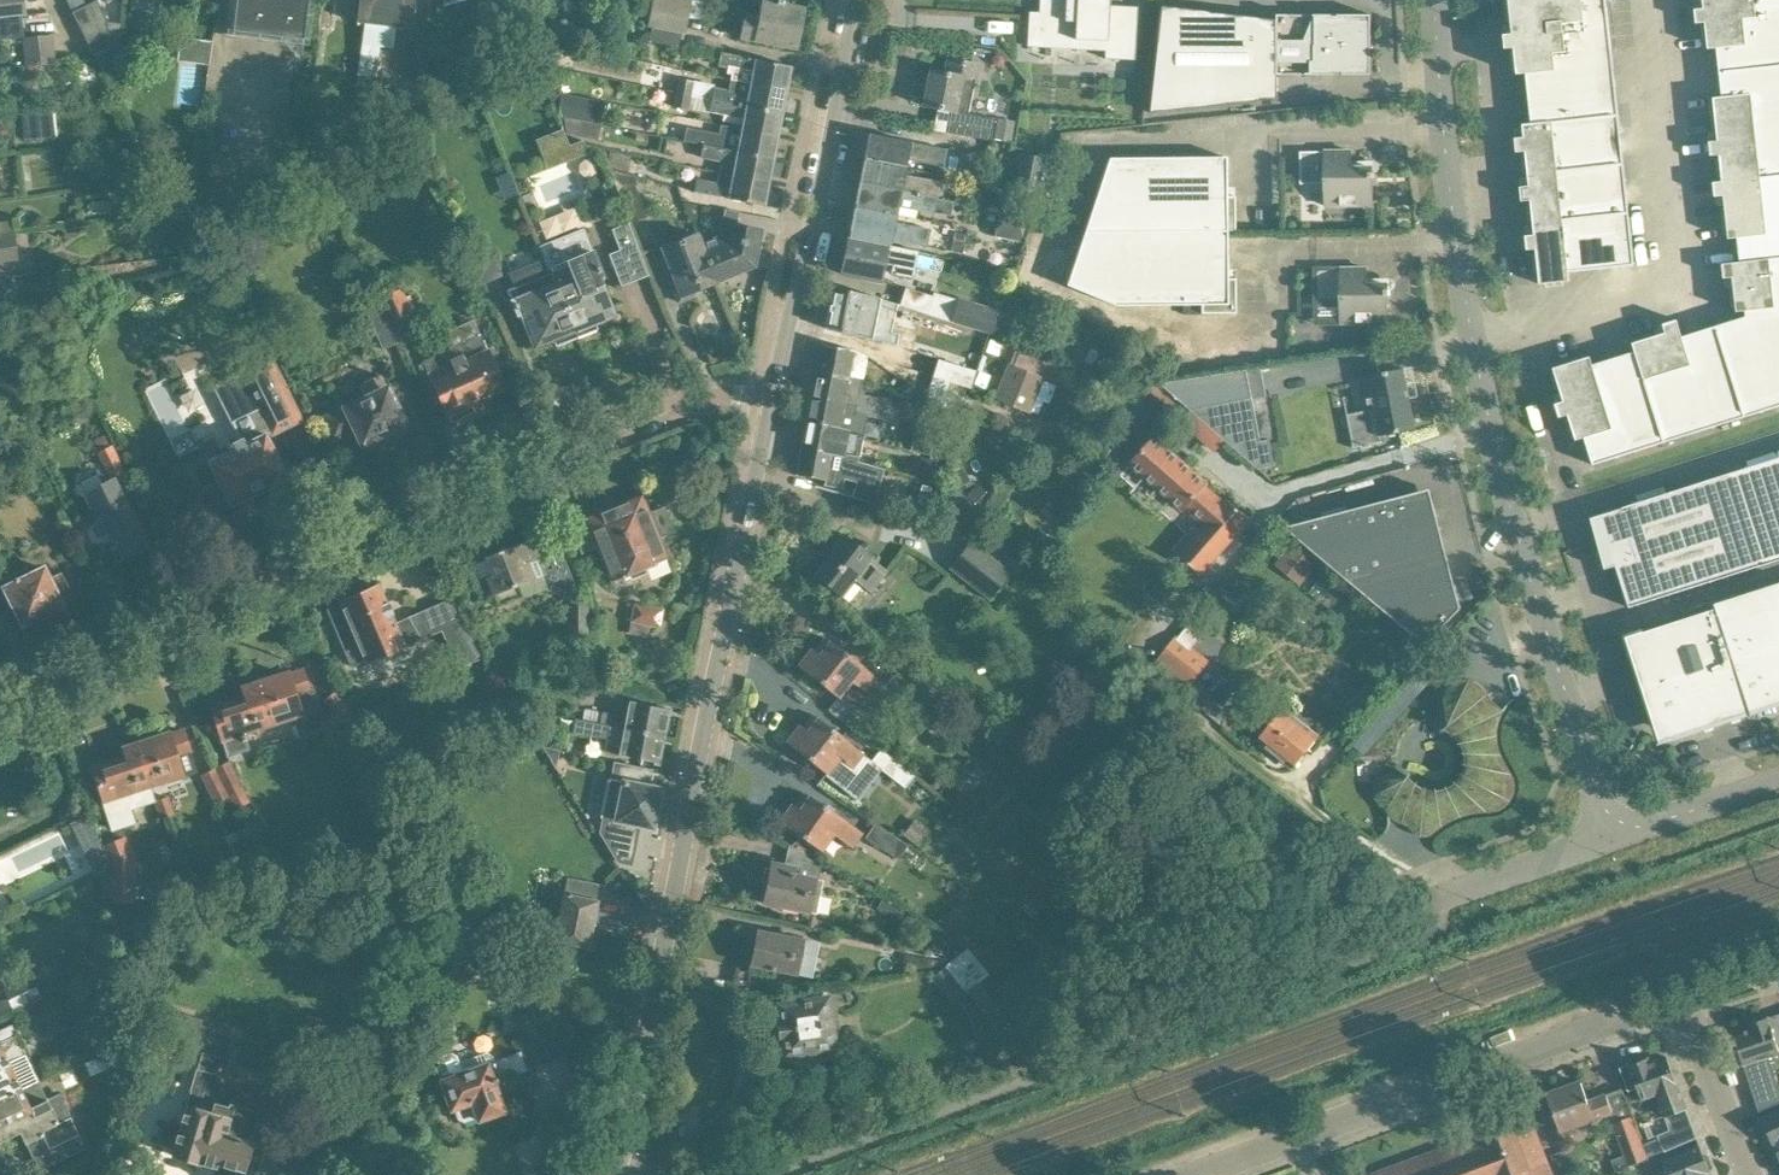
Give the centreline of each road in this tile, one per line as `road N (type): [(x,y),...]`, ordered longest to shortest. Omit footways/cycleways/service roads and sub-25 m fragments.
road 1 (unclassified): [(1607,842),(1474,343),(1445,149),(1436,0)]
road 2 (residential): [(0,714),(375,524),(587,436),(683,397),(775,392)]
road 3 (tertiary): [(615,1174),(775,392)]
road 4 (tertiary): [(1203,1174),(1680,996)]
road 5 (tertiary): [(775,392),(857,0)]
road 6 (unclassified): [(765,1174),(1096,1056)]
road 7 (residential): [(1748,1174),(1680,996)]
road 8 (unclassified): [(1436,902),(1607,842)]
road 9 (unclassified): [(1607,842),(1778,786)]

